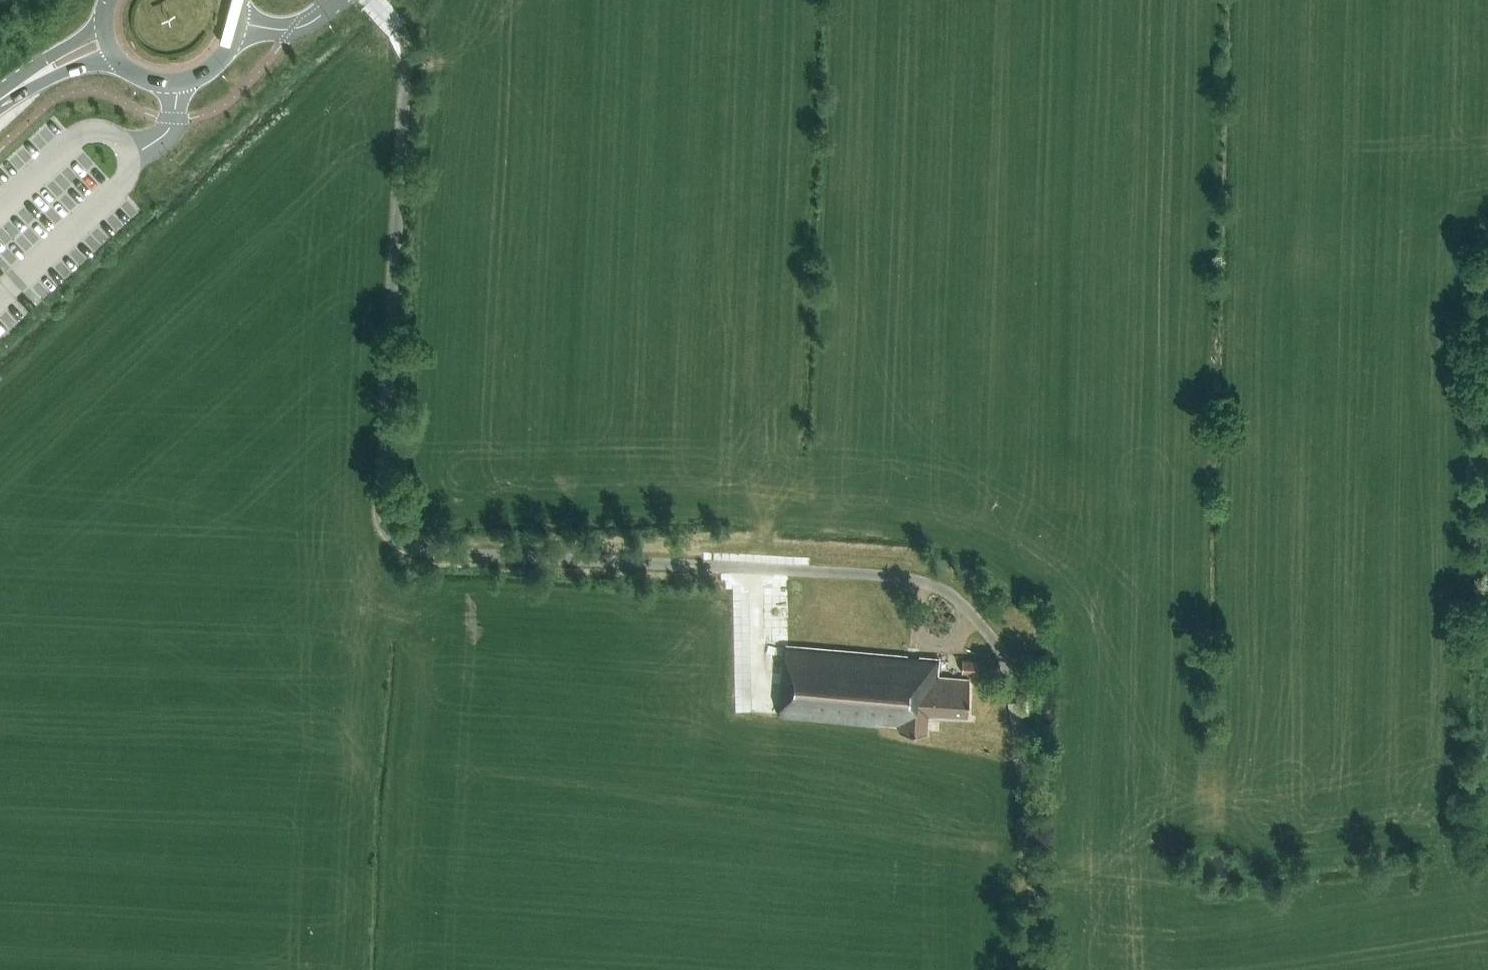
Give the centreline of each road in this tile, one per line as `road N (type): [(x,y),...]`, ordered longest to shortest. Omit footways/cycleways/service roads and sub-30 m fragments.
road 1 (track): [(1029,969),(1026,710),(1009,661),(974,611),(916,580),(759,574)]
road 2 (primary): [(123,57),(157,79),(200,76),(233,45),(240,23)]

